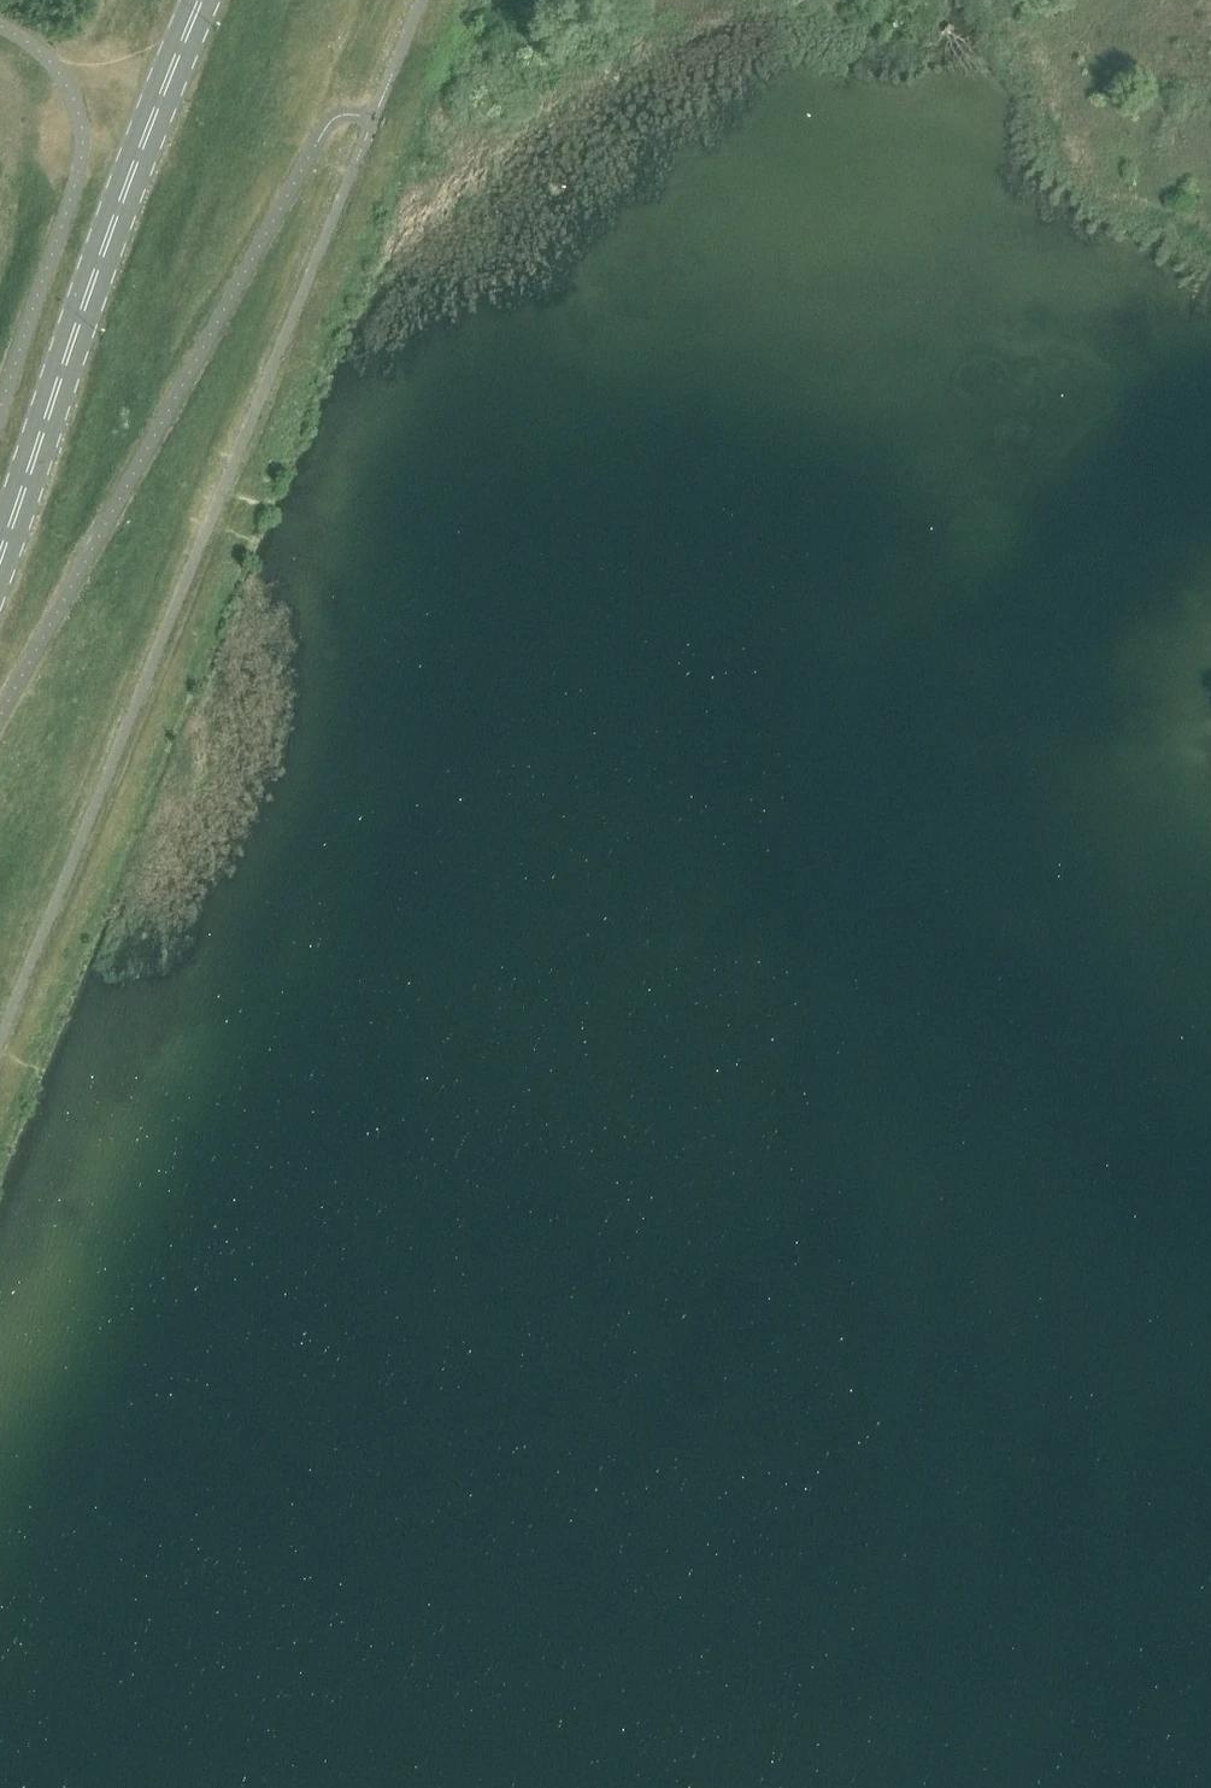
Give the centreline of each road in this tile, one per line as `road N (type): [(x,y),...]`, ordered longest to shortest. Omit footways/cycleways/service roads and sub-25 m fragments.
road 1 (unclassified): [(202,0),(91,275),(0,545)]

